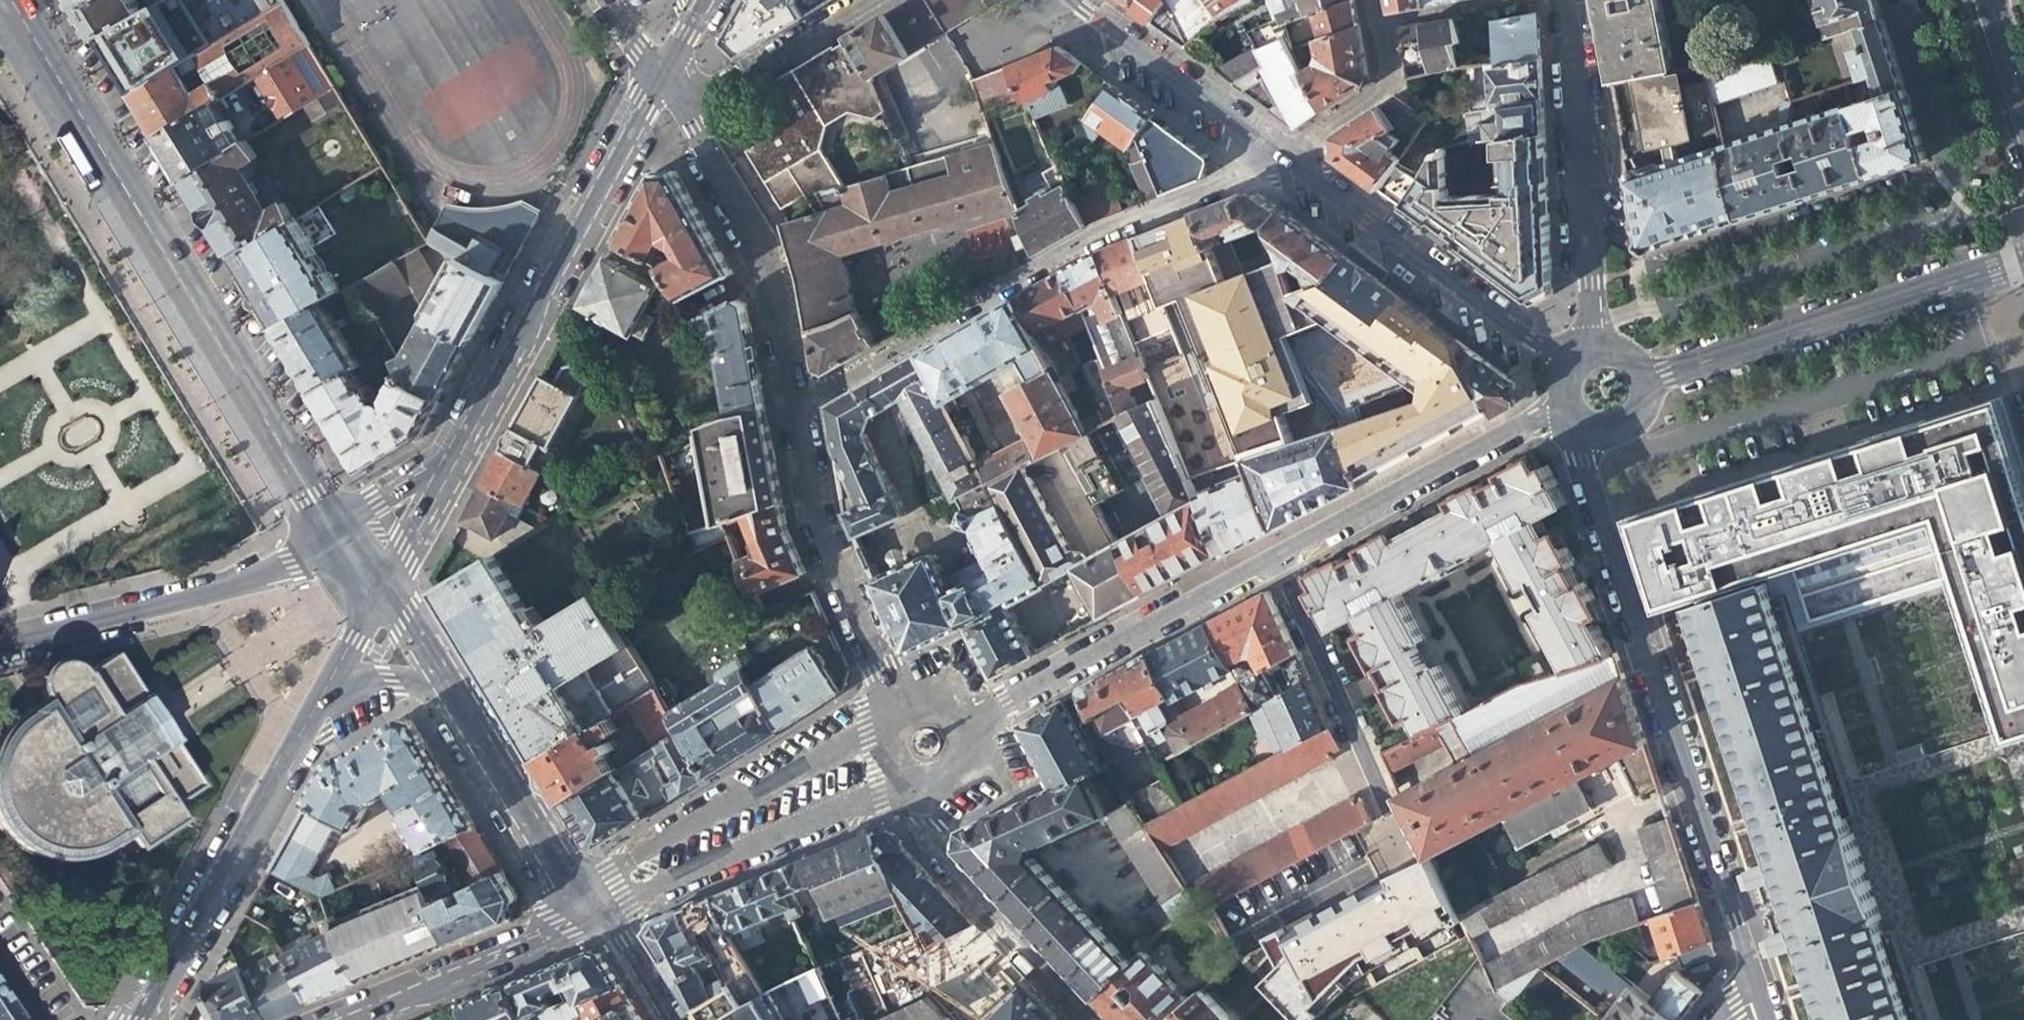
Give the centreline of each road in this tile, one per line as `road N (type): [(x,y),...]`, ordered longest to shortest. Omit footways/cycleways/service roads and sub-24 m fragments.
road 1 (residential): [(10,0),(339,525)]
road 2 (residential): [(1600,421),(1581,459),(1752,987)]
road 3 (residential): [(1275,164),(1082,243),(793,407)]
road 4 (residential): [(656,76),(454,448)]
road 5 (residential): [(1637,383),(2023,265)]
road 6 (residential): [(326,685),(152,1019)]
road 7 (residential): [(339,525),(224,586),(0,641)]
road 8 (residential): [(1569,370),(1275,164)]
road 9 (residential): [(1559,0),(1599,350)]
road 10 (residential): [(882,731),(569,892)]
road 11 (residential): [(971,720),(1276,559)]
road 12 (residential): [(1276,559),(1570,404)]
road 13 (residential): [(601,912),(907,785)]
road 14 (residential): [(1276,559),(1402,856)]
road 15 (residential): [(681,110),(765,268),(793,407)]
road 16 (residential): [(793,407),(814,526),(899,705)]
road 17 (residential): [(1096,1019),(947,859),(921,824),(913,787)]
road 18 (residential): [(343,1019),(601,912)]
road 19 (residential): [(1275,164),(1066,0)]
road 20 (residential): [(569,892),(432,674)]
road 21 (residential): [(681,110),(867,0)]
road 22 (residential): [(1275,164),(1383,76),(1373,23)]
road 23 (secondary): [(2023,155),(1975,0)]
road 24 (residential): [(454,448),(378,587)]
road 25 (residential): [(454,448),(339,525)]
road 26 (residential): [(671,1019),(601,912)]
road 27 (residential): [(1497,0),(1373,23)]

